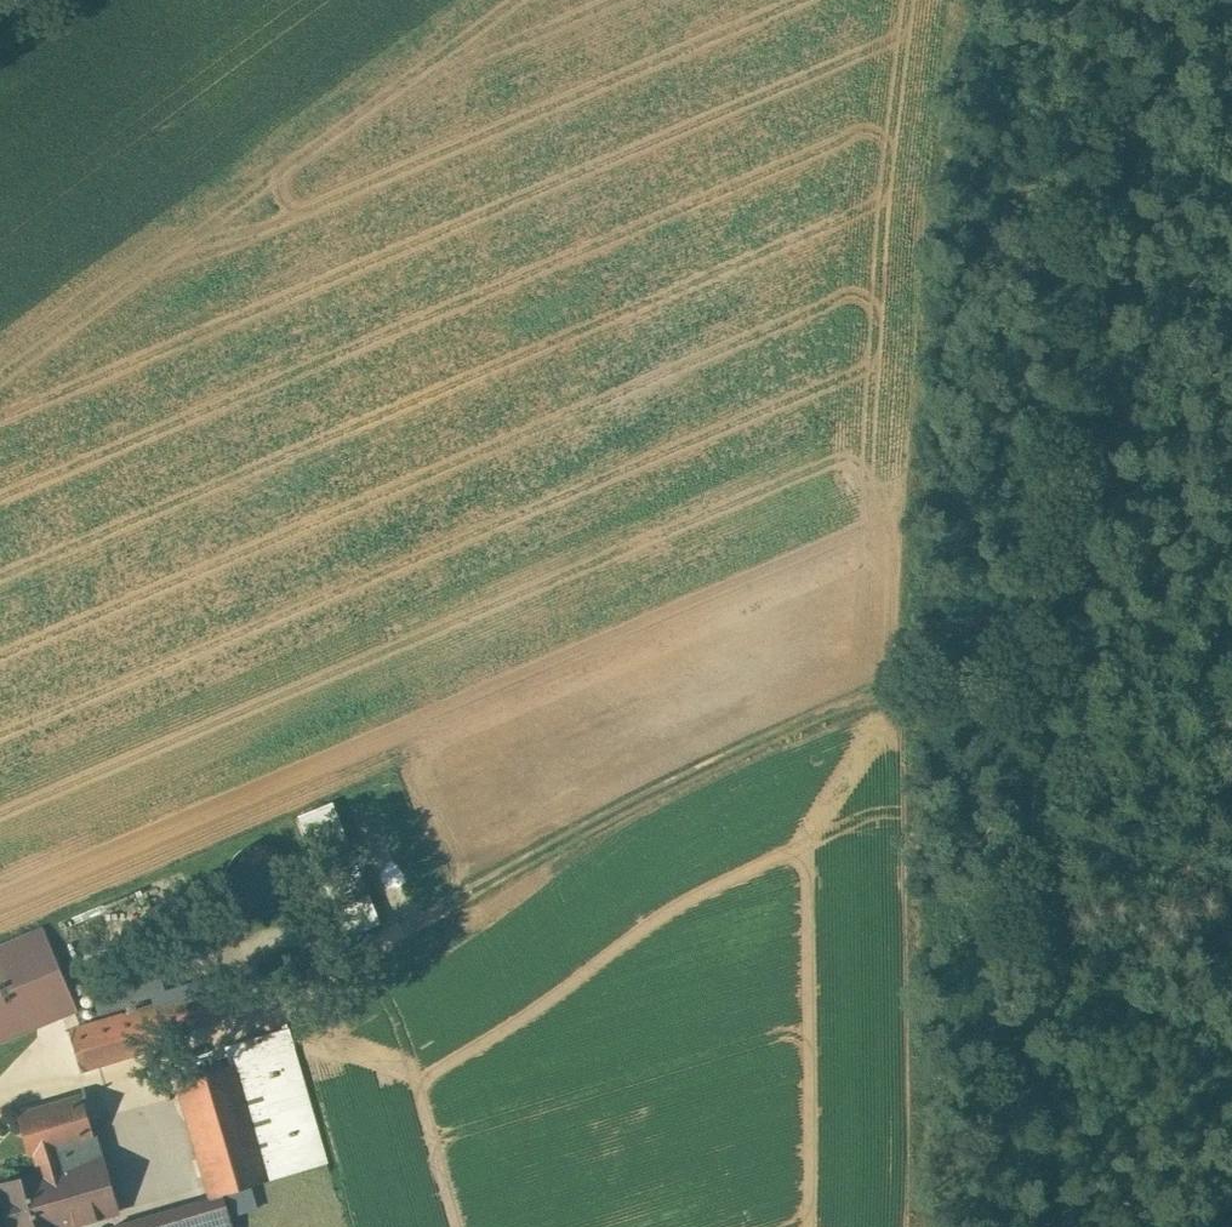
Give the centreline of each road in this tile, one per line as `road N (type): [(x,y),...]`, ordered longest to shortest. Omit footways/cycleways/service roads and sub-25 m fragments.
road 1 (track): [(357,958),(667,788),(815,718),(906,690),(1061,668)]

